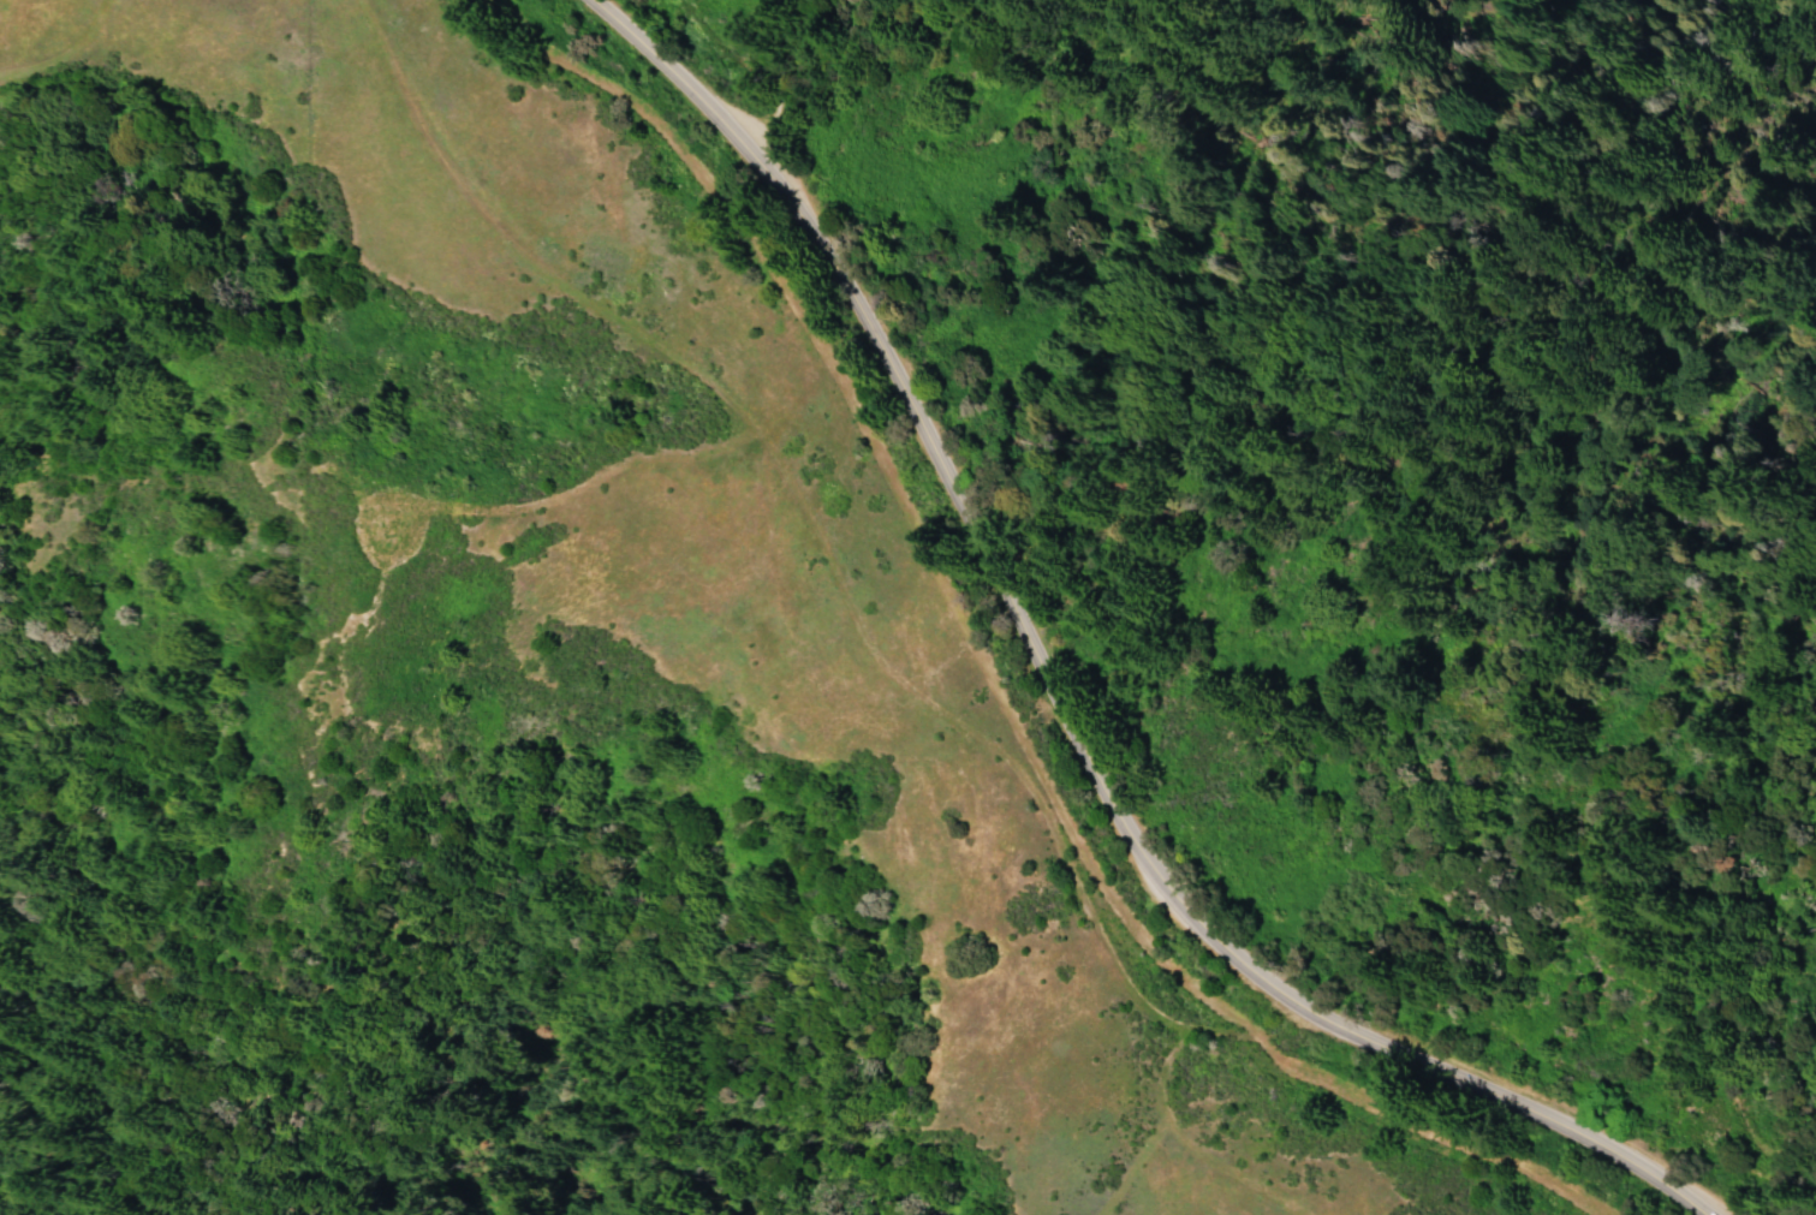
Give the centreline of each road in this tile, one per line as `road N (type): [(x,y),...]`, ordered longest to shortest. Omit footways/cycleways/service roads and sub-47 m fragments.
road 1 (secondary): [(584,0),(755,155),(818,234),(881,338),(1120,824),(1199,925),(1299,1008),(1568,1130),(1705,1214)]

